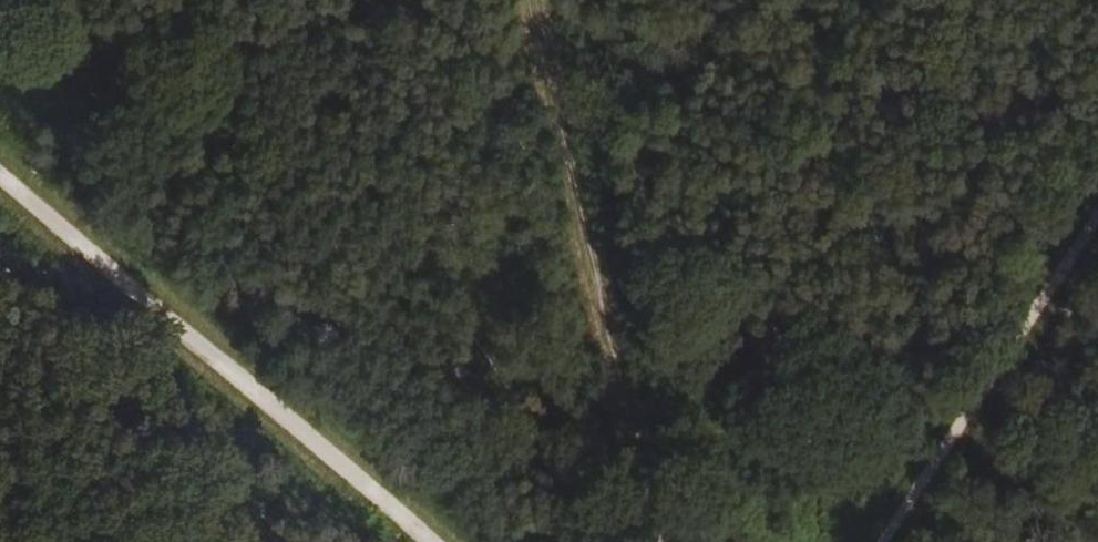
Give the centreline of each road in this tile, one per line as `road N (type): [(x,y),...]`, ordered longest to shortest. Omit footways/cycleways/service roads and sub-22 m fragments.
road 1 (track): [(0,176),(428,541)]
road 2 (track): [(1097,217),(881,541)]

